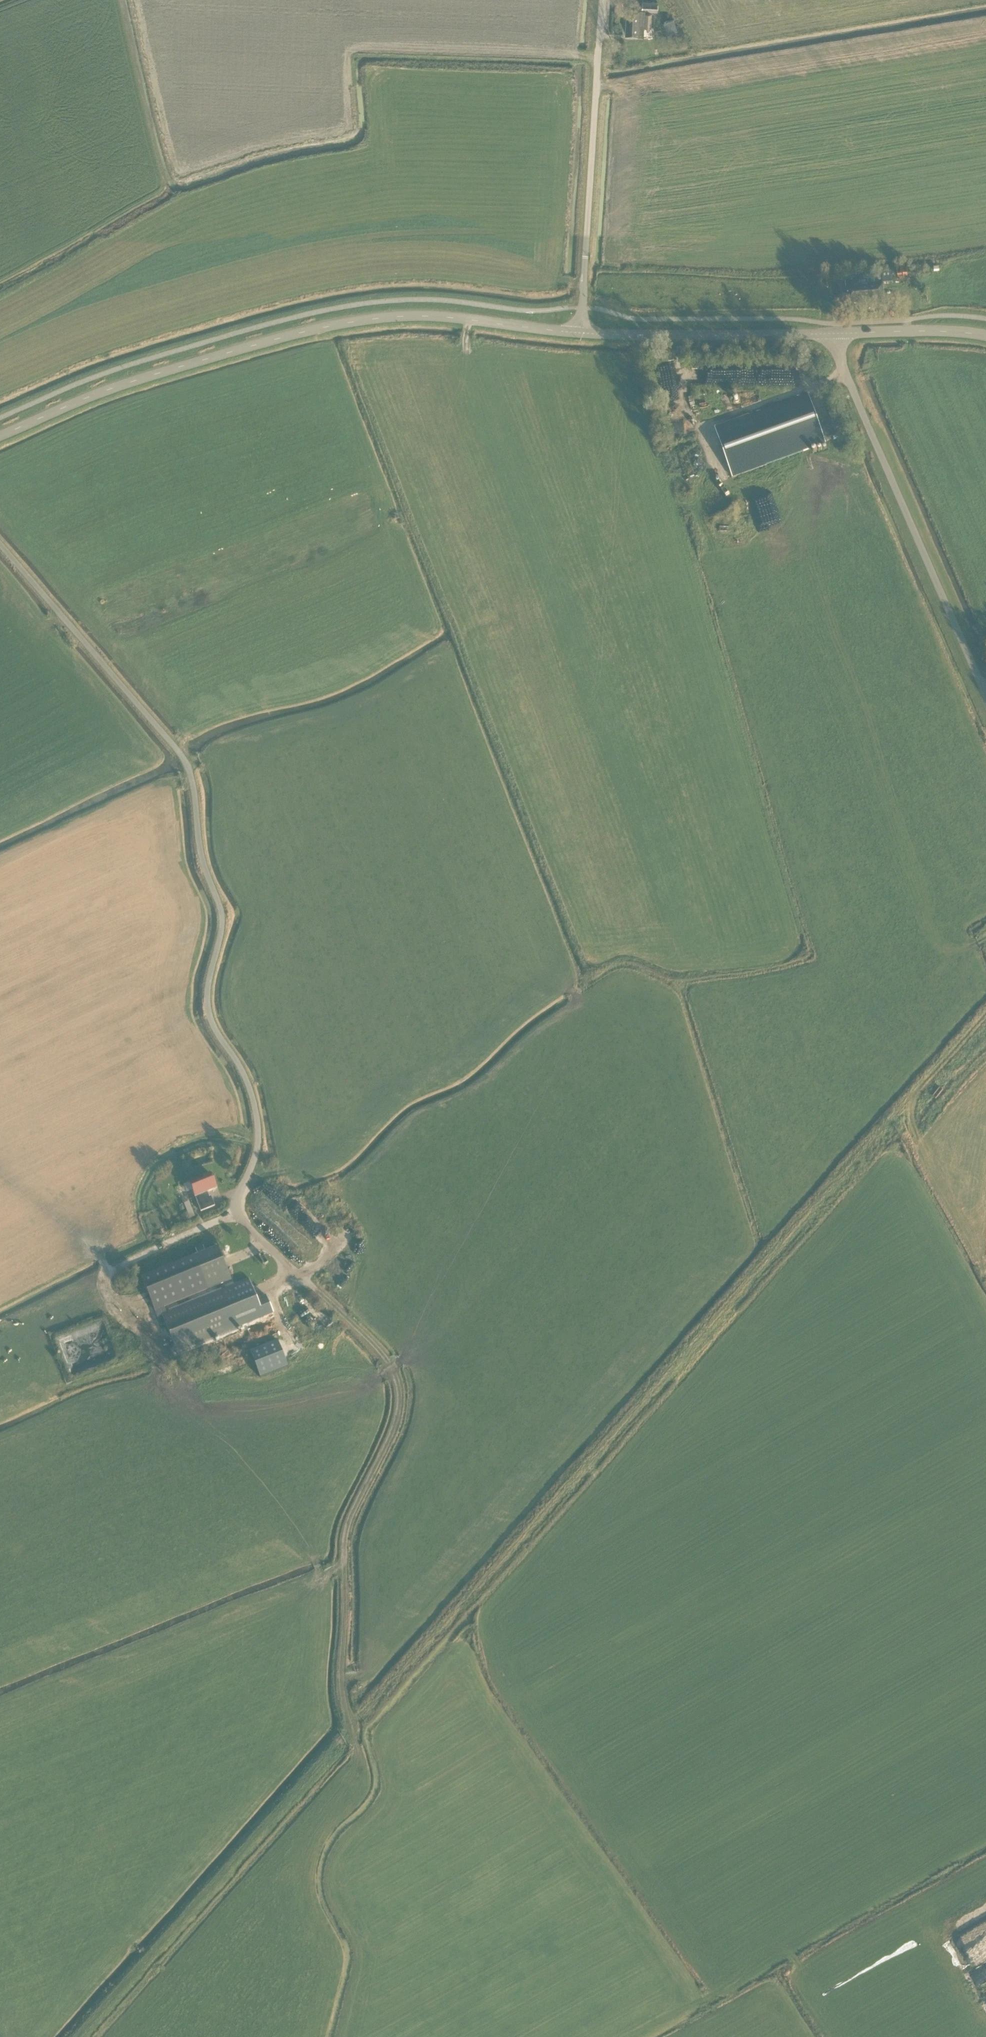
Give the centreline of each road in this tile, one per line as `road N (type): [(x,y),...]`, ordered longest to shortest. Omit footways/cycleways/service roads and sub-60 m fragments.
road 1 (unclassified): [(316,1289),(237,1208),(258,1131),(249,1088),(209,1014),(222,916),(203,866),(187,765),(0,545)]
road 2 (secondary): [(0,437),(143,382),(337,327),(408,319),(581,334)]
road 3 (track): [(358,1752),(343,1693),(344,1547),(398,1421),(400,1385),(385,1356),(316,1289)]
road 4 (unclassified): [(985,701),(852,392),(843,338)]
road 5 (unclassified): [(581,334),(601,0)]
road 6 (secondary): [(581,334),(843,338)]
road 7 (secondary): [(843,338),(985,339)]

